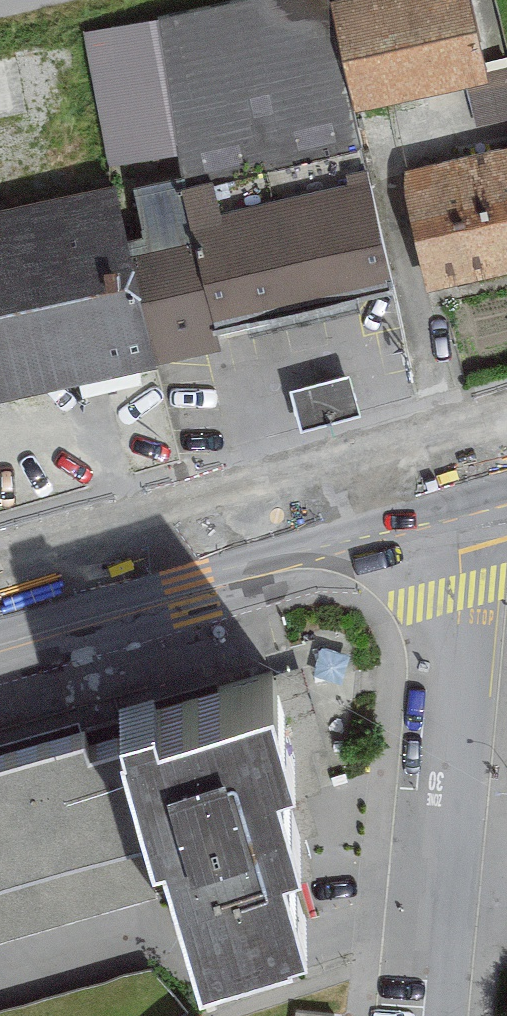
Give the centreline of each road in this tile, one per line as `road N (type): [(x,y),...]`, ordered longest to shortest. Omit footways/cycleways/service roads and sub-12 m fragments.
road 1 (residential): [(427,1015),(468,591),(462,464)]
road 2 (secondary): [(462,464),(0,600)]

